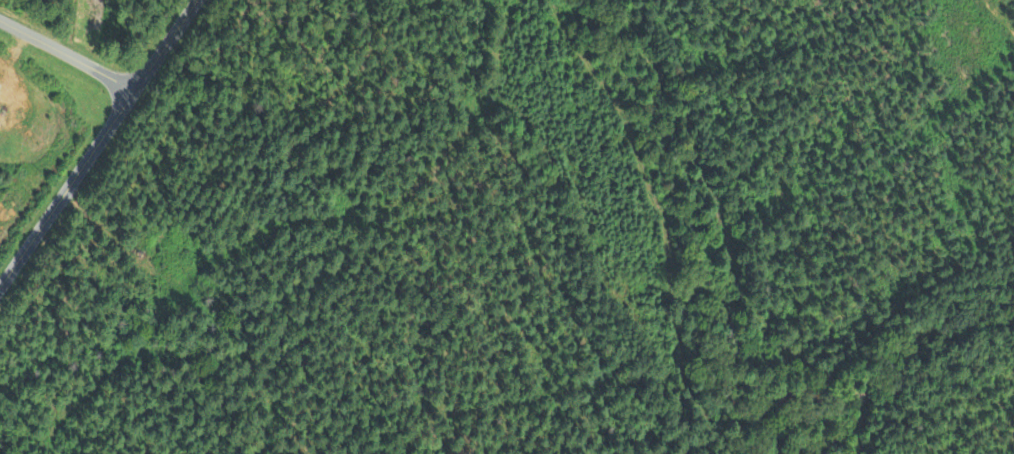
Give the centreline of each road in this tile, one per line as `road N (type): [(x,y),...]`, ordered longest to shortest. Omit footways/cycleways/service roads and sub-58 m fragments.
road 1 (tertiary): [(0,286),(196,0)]
road 2 (residential): [(134,90),(0,21)]

